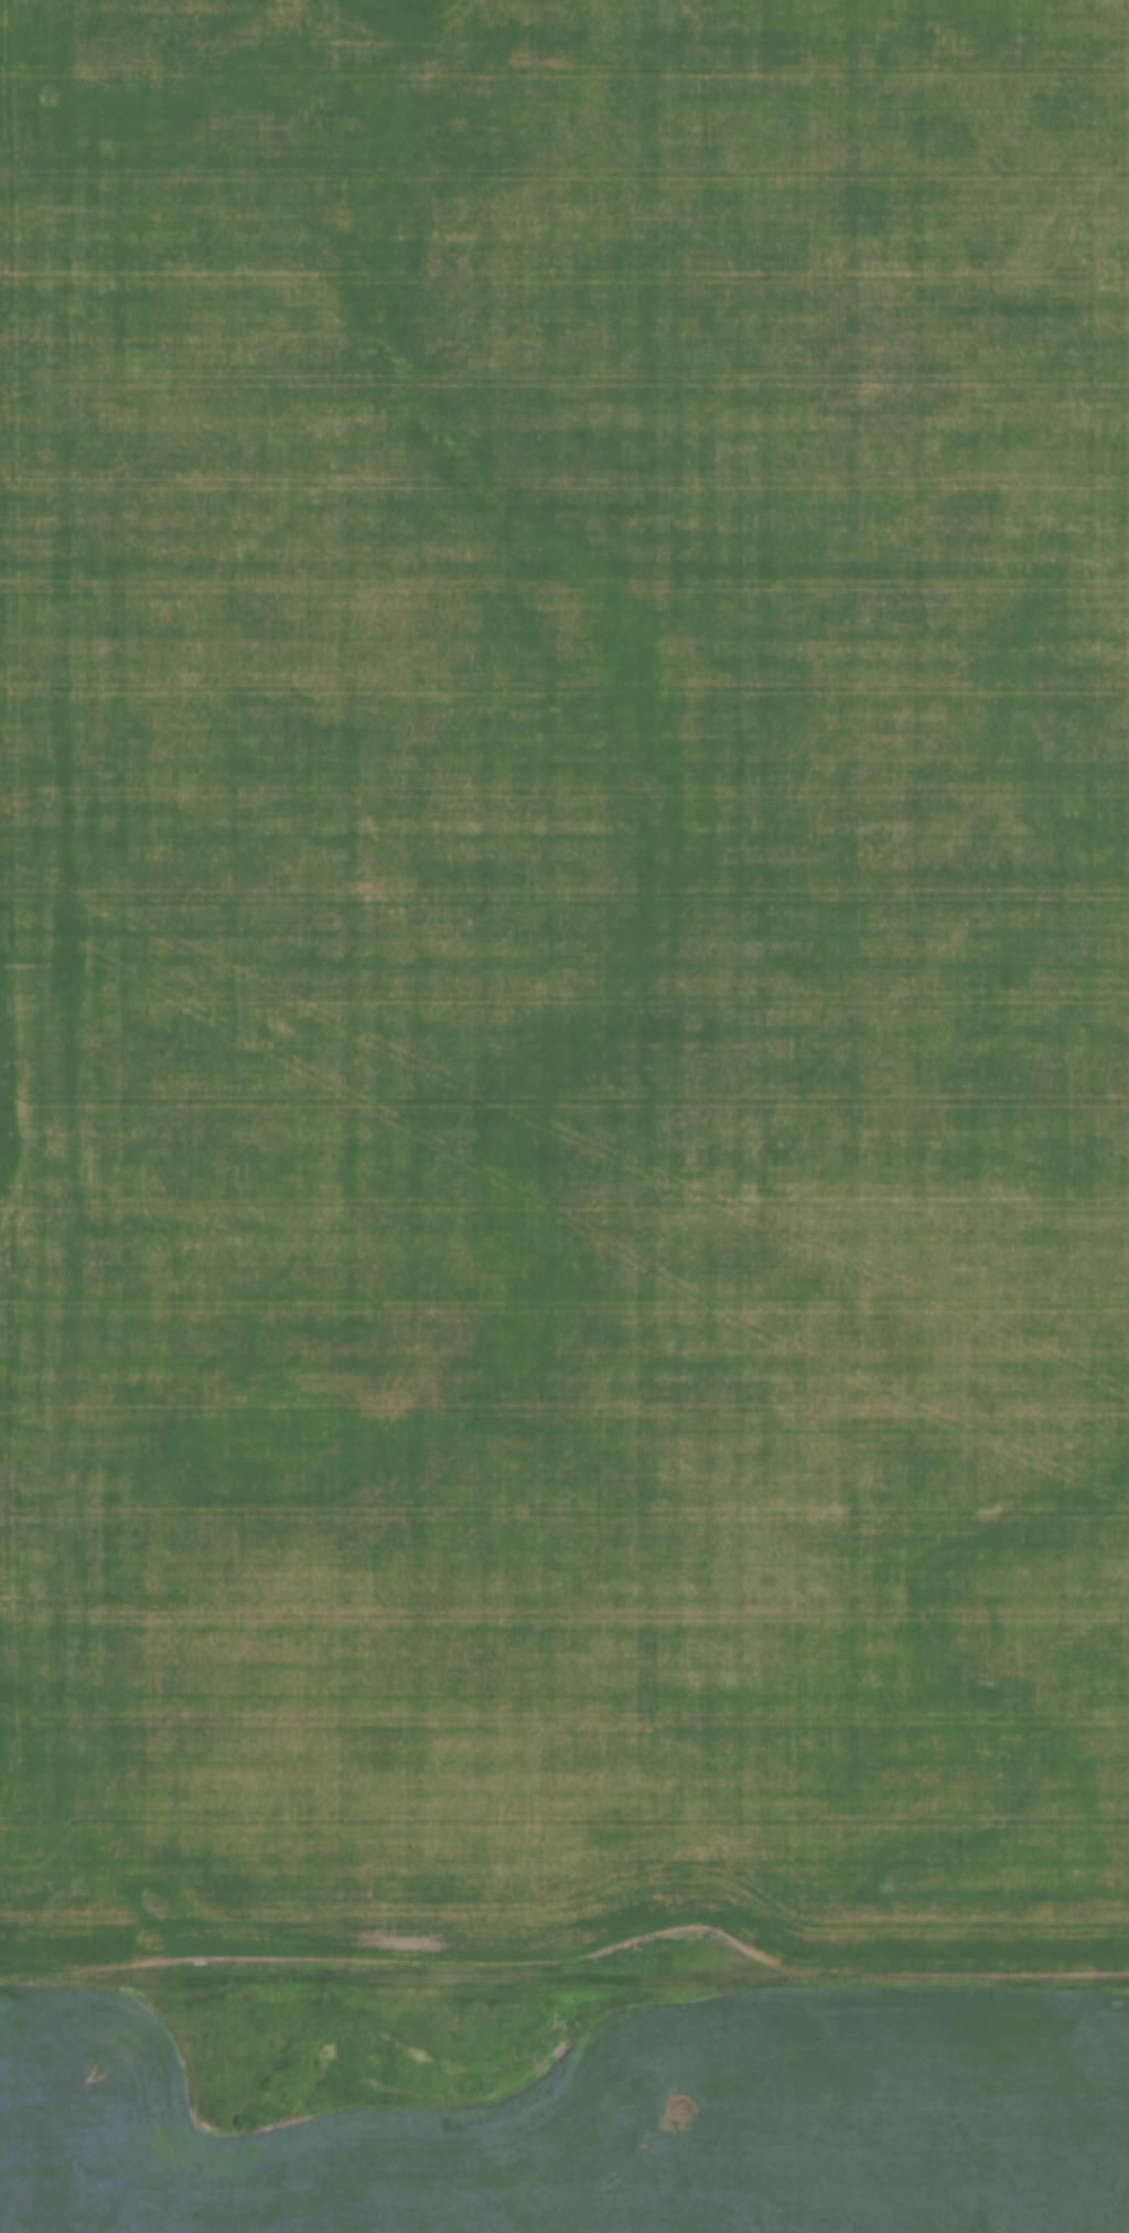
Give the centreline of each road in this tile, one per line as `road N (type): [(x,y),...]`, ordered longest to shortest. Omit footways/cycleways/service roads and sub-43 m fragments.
road 1 (track): [(0,1972),(1128,1974)]

